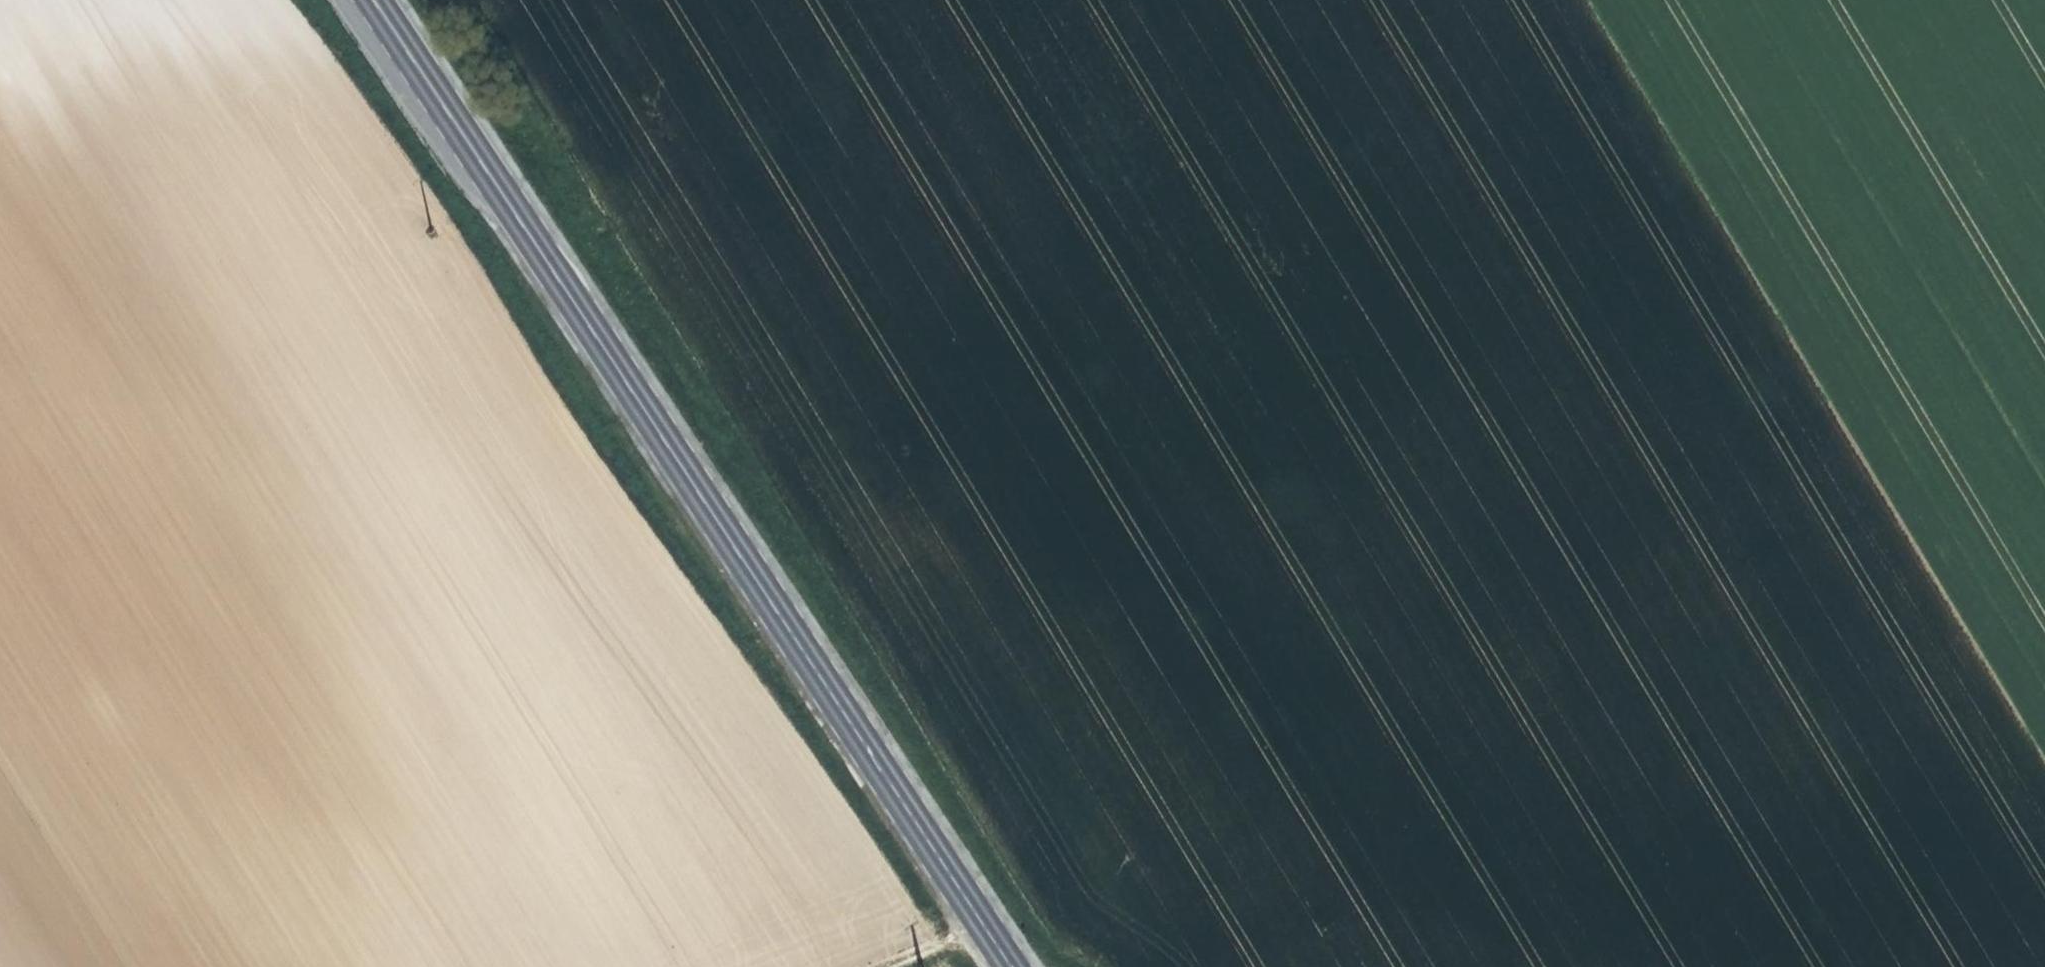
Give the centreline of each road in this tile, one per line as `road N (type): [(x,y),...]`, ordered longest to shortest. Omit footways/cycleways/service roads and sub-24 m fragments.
road 1 (primary): [(1013,966),(374,0)]
road 2 (track): [(865,966),(980,918)]

